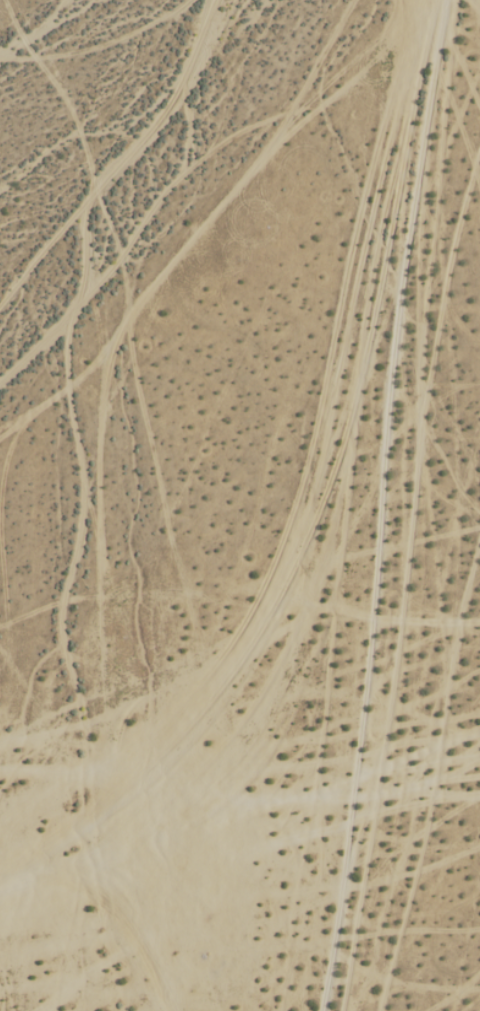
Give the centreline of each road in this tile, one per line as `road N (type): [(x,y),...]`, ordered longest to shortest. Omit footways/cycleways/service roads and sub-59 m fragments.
road 1 (track): [(433,0),(403,359),(314,1010)]

